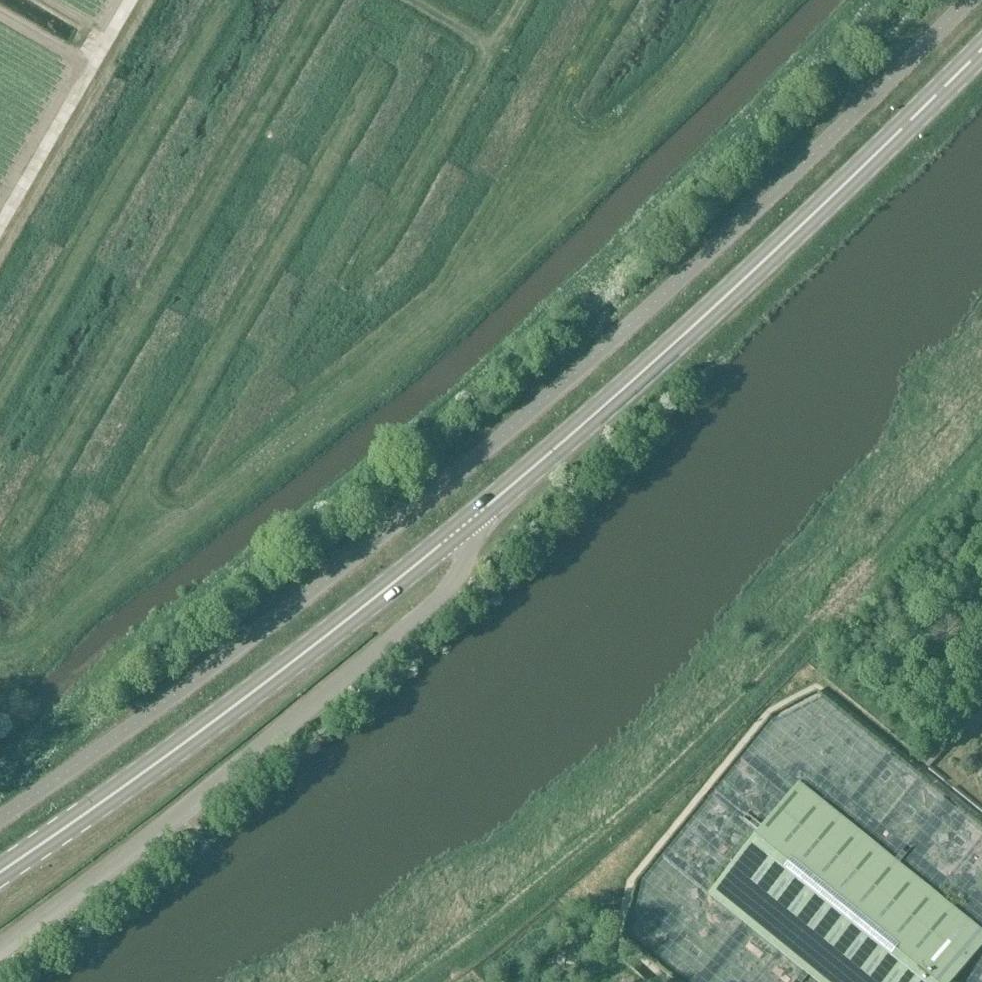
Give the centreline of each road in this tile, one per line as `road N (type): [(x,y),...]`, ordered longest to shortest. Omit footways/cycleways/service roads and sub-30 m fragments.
road 1 (primary): [(0,874),(152,767),(480,513),(610,401),(981,50)]
road 2 (track): [(133,0),(0,231)]

